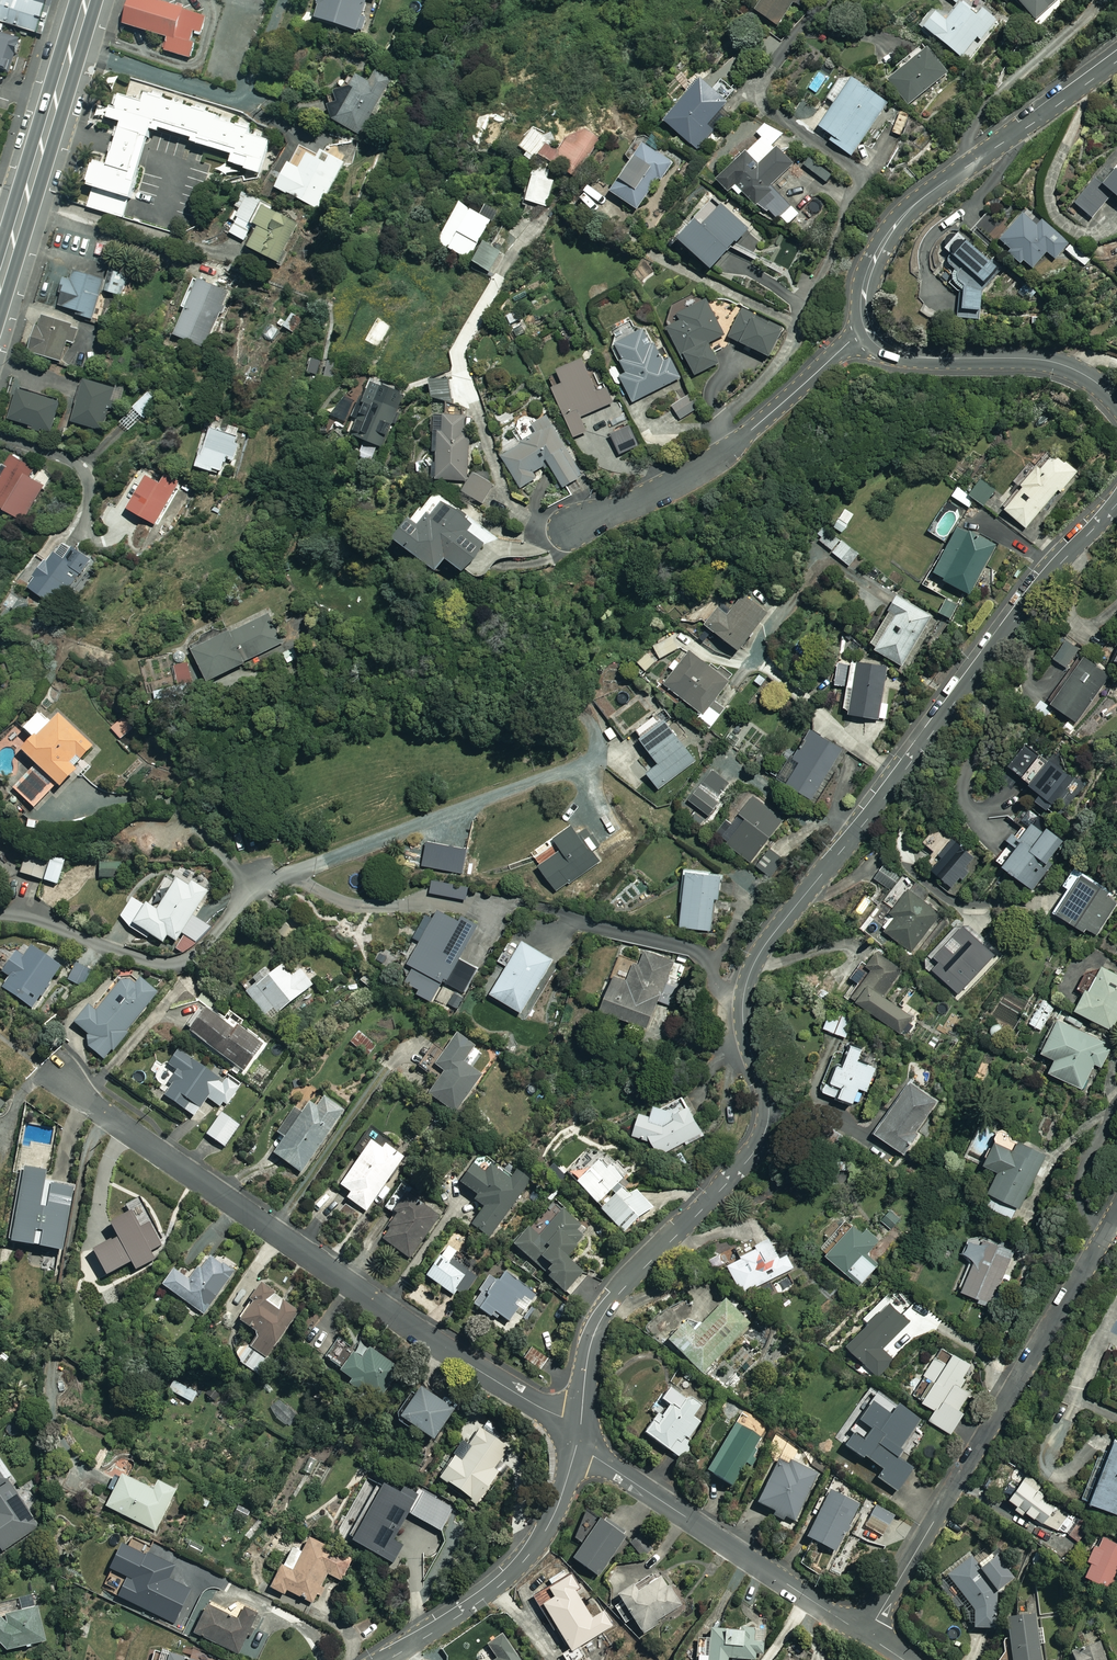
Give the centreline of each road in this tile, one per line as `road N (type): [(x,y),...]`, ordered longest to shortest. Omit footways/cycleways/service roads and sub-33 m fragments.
road 1 (residential): [(577,1437),(588,1352),(609,1305),(725,1185),(766,1128),(768,1100),(742,1014),(761,950),(1039,589),(1116,504)]
road 2 (residential): [(0,916),(180,963),(257,885),(594,753),(596,738)]
road 3 (residential): [(577,1437),(53,1075)]
road 4 (residential): [(1116,1211),(866,1635)]
road 5 (residential): [(1116,62),(895,225),(868,275),(867,325)]
road 6 (residential): [(867,325),(697,474),(572,532)]
road 7 (residential): [(866,1635),(577,1437)]
road 8 (residential): [(387,1659),(518,1568),(549,1524),(577,1437)]
road 9 (trunk): [(0,282),(87,0)]
road 10 (residential): [(1116,402),(1090,378),(1052,362),(912,356),(884,347),(867,325)]

